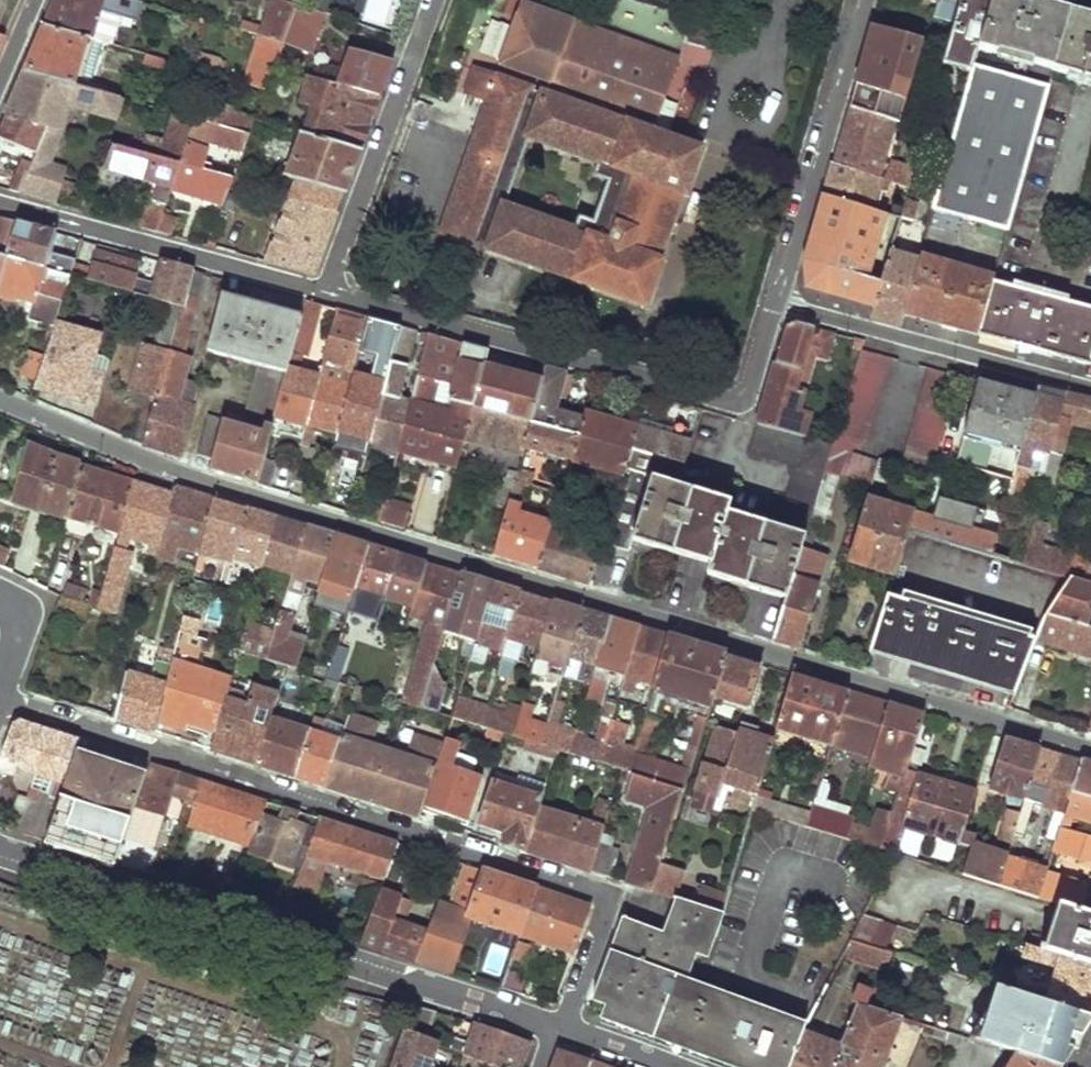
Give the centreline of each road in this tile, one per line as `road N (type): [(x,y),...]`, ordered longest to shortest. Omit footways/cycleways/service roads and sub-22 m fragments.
road 1 (residential): [(1090,750),(270,502),(0,400)]
road 2 (residential): [(0,702),(598,892),(608,904),(556,1028)]
road 3 (residential): [(556,1028),(0,850)]
road 4 (residential): [(327,292),(742,406),(778,302)]
road 5 (residential): [(0,202),(327,292)]
road 6 (residential): [(1090,389),(778,302)]
road 7 (residential): [(778,302),(868,0)]
road 8 (residential): [(435,0),(327,292)]

